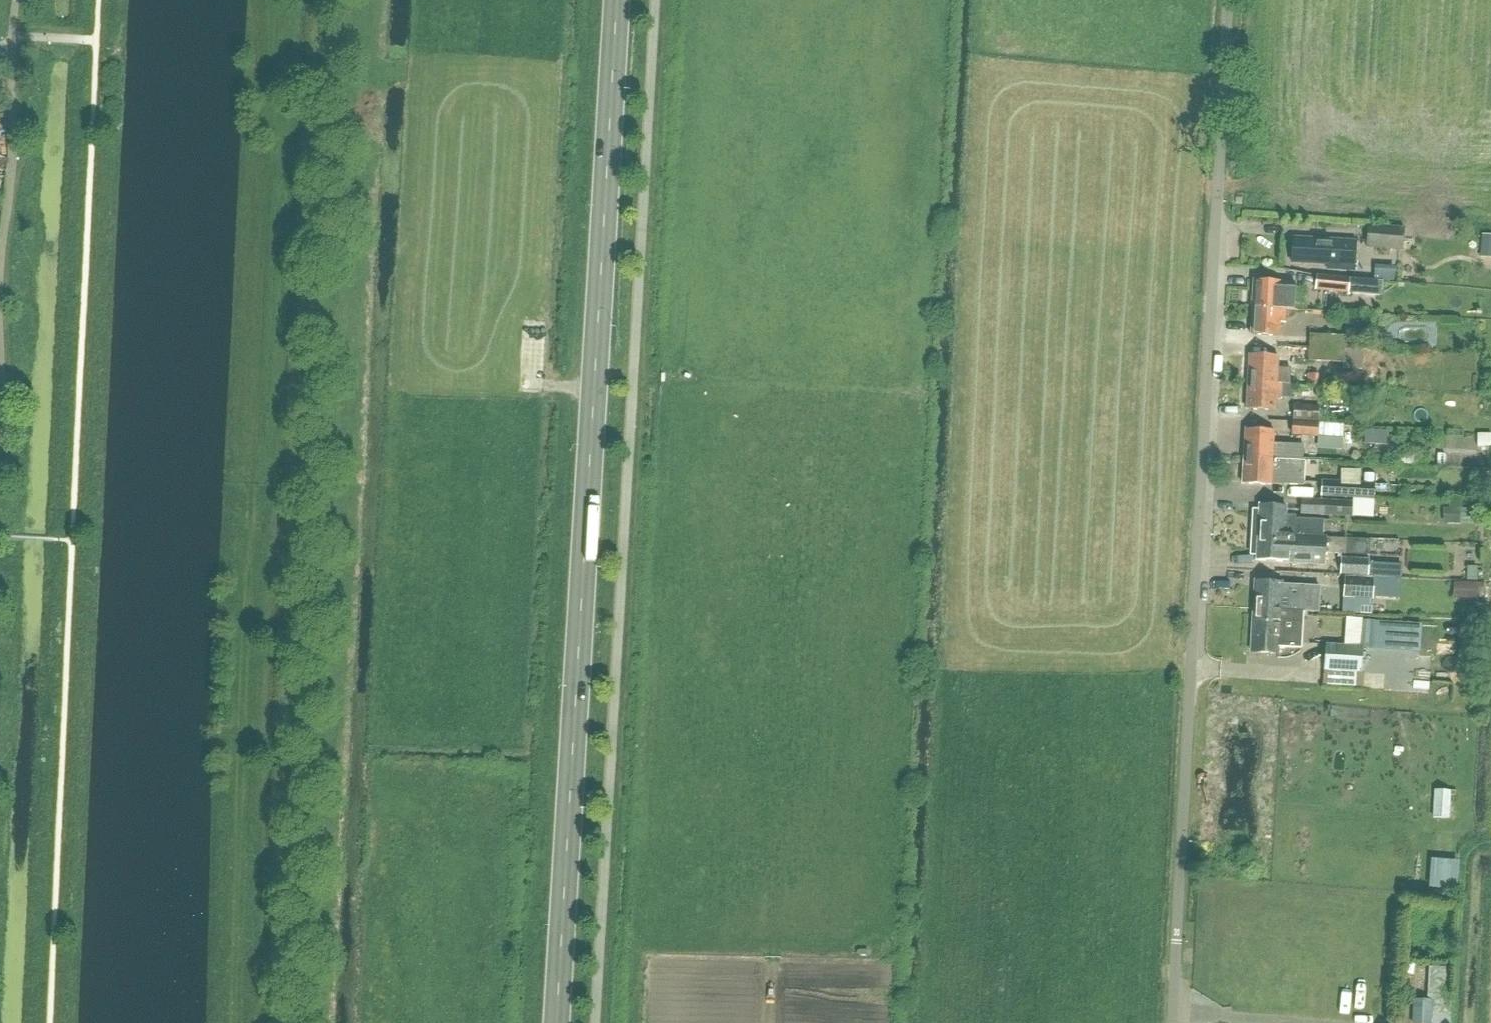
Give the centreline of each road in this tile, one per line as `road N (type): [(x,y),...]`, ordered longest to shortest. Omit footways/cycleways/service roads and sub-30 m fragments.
road 1 (primary): [(555,1022),(615,0)]
road 2 (unclassified): [(1173,1022),(1230,0)]

